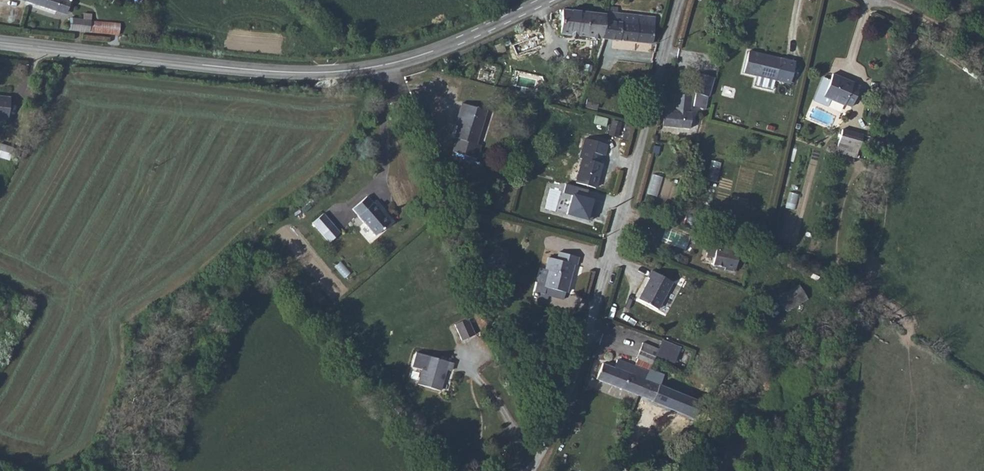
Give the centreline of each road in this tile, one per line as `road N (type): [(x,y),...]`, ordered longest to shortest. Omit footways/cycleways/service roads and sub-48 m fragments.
road 1 (unclassified): [(681,0),(587,339),(534,470)]
road 2 (secondary): [(0,43),(284,74),(383,66)]
road 3 (secondary): [(383,66),(447,47),(545,0)]

